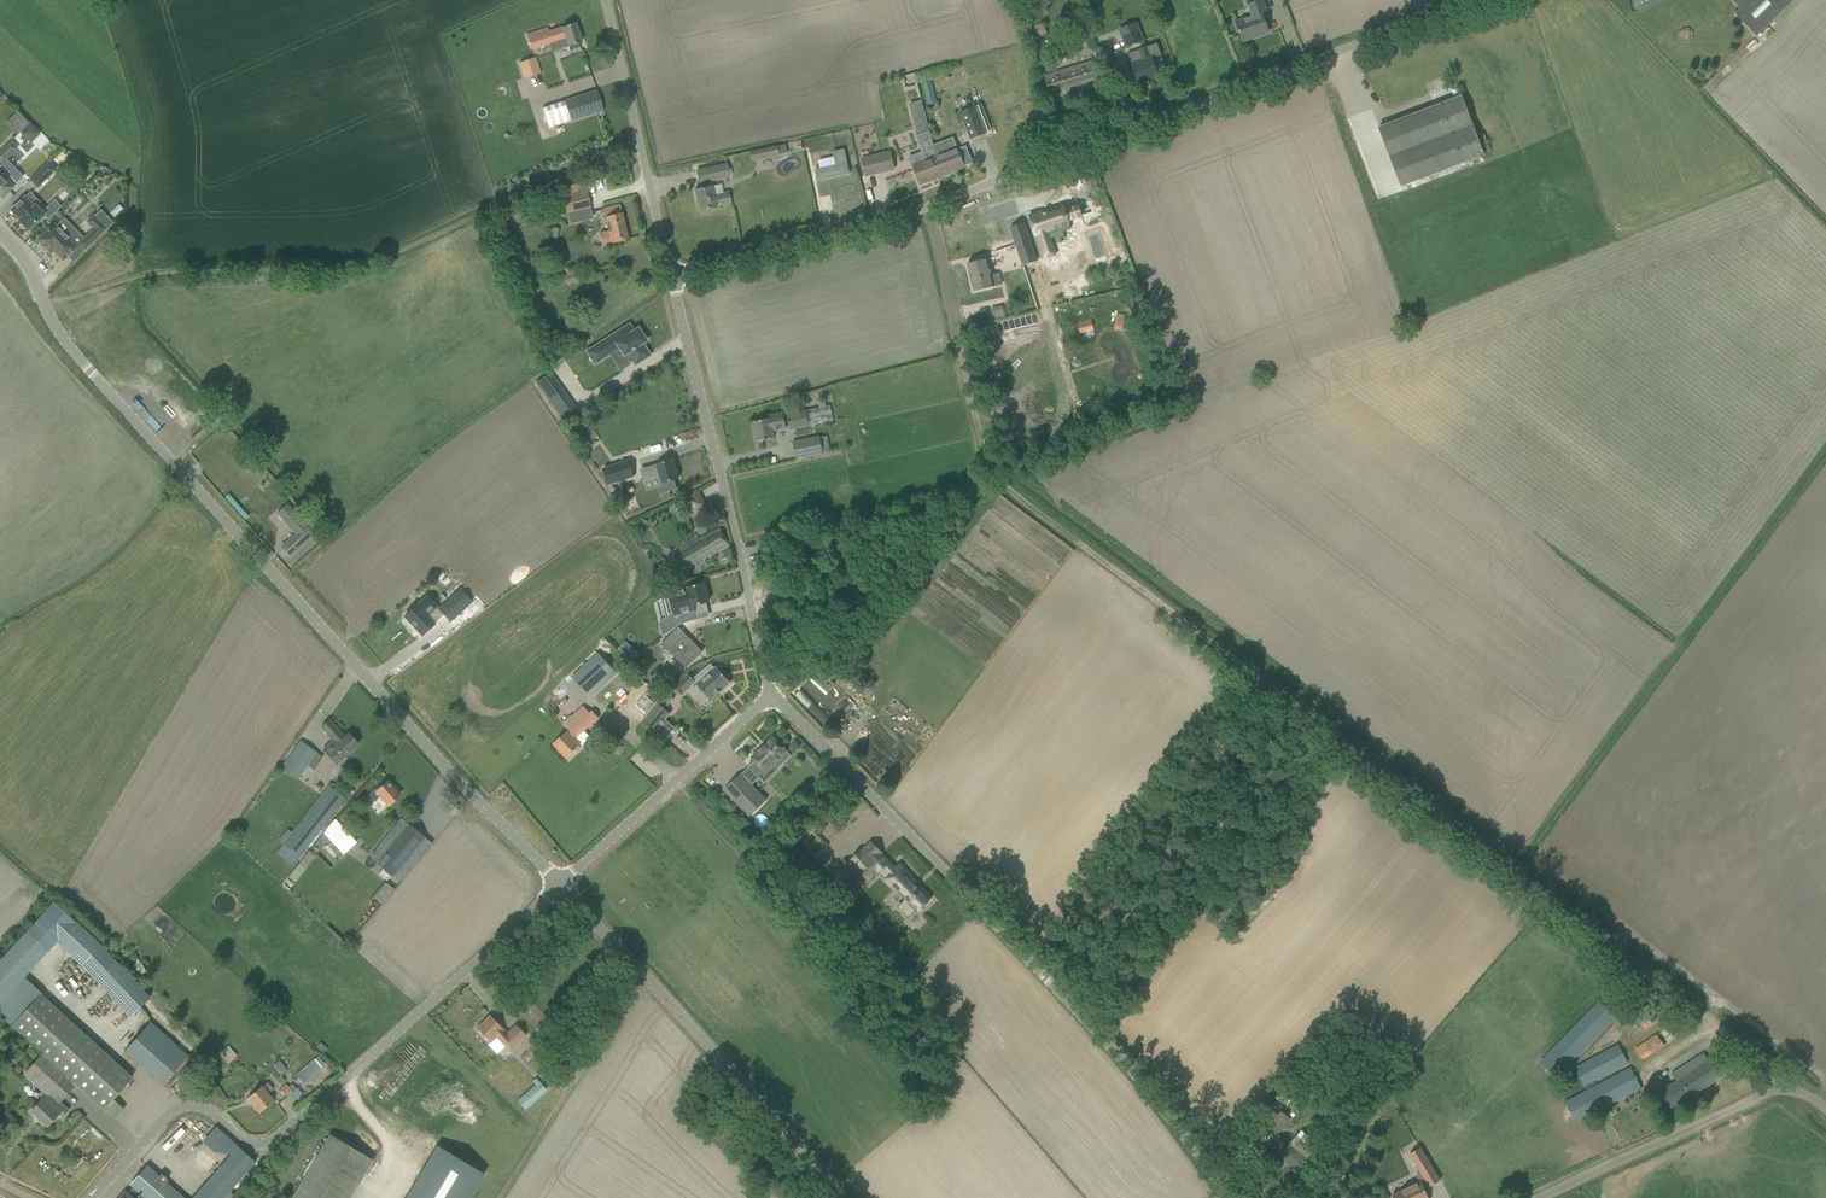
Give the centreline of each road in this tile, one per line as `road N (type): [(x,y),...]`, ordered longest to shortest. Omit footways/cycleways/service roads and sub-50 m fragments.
road 1 (track): [(928,214),(992,467),(1013,495),(1788,1085)]
road 2 (unclassified): [(678,278),(1002,189),(1474,0)]
road 3 (unclassified): [(557,874),(79,351),(46,304)]
road 4 (unclassified): [(1229,1197),(1119,1043),(766,683)]
road 5 (track): [(46,304),(155,276),(380,263),(642,146)]
road 6 (unclassified): [(96,1197),(172,1105),(203,1099),(253,1129),(280,1126),(557,874)]
road 7 (unclassified): [(856,1197),(557,874)]
road 8 (unclassified): [(766,683),(766,648),(678,278)]
road 9 (unclassified): [(678,278),(604,0)]
road 10 (unclassified): [(557,874),(756,701),(766,683)]
road 11 (unclassified): [(1548,1197),(1788,1085)]

